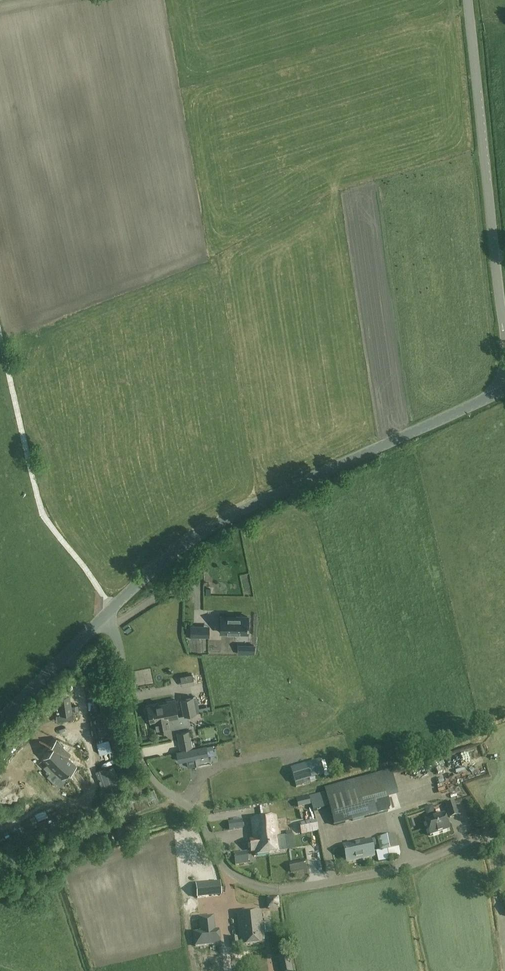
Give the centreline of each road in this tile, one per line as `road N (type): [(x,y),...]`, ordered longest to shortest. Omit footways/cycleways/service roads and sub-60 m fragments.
road 1 (unclassified): [(478,837),(392,870),(281,889),(241,880),(221,861),(199,816),(142,763),(107,614)]
road 2 (tertiary): [(107,614),(164,559),(218,523),(492,396)]
road 3 (unclassified): [(504,330),(468,0)]
road 4 (track): [(0,877),(178,800)]
road 5 (tertiary): [(0,719),(107,614)]
road 6 (track): [(504,829),(478,837),(492,840),(498,852),(504,946)]

